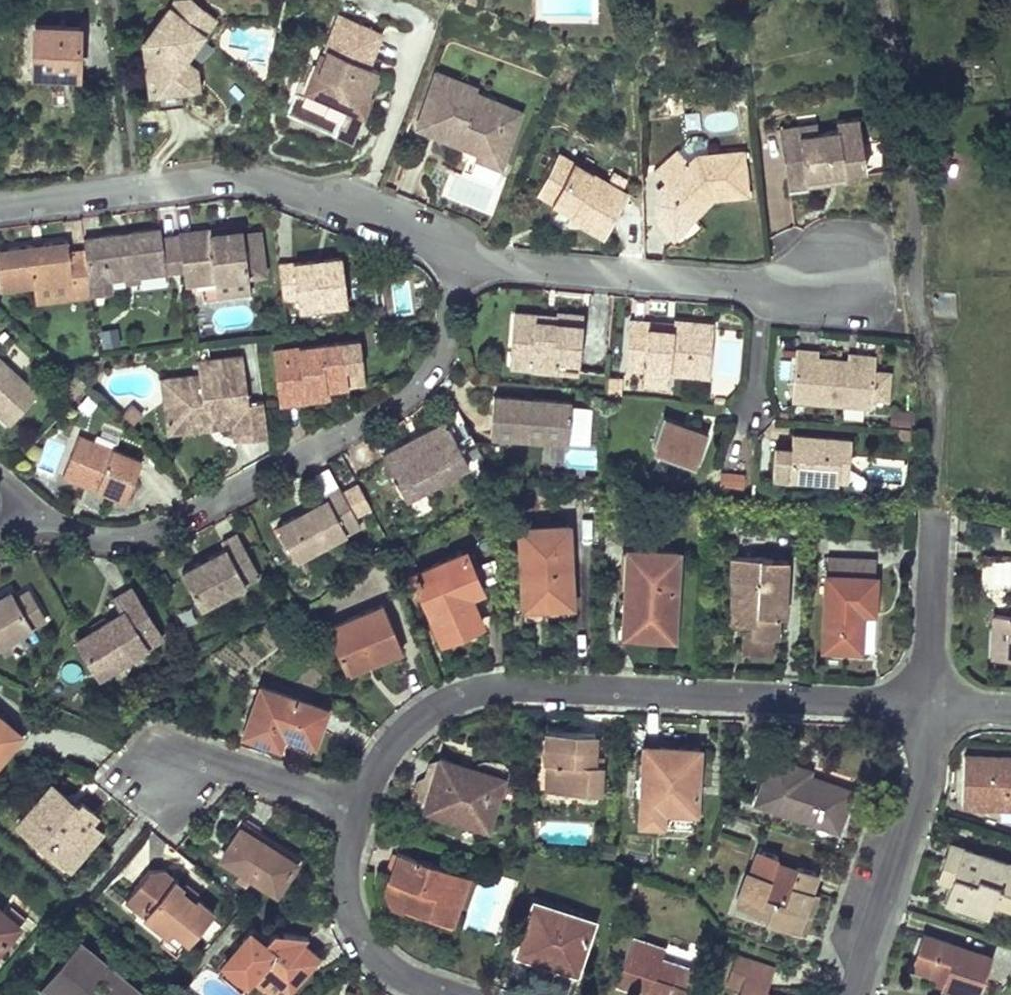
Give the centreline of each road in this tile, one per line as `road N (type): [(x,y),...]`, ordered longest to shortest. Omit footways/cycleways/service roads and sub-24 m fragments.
road 1 (residential): [(355,805),(411,718),(489,682),(551,678),(932,698)]
road 2 (residential): [(26,521),(110,539),(195,510),(385,407),(434,353),(460,239)]
road 3 (residential): [(0,193),(215,178),(286,183),(460,239)]
road 4 (residential): [(855,994),(927,785),(932,698)]
road 5 (residential): [(460,239),(583,267),(762,276)]
road 6 (residential): [(476,994),(402,968),(372,944),(349,872),(355,805)]
road 7 (residential): [(165,775),(232,769),(355,805)]
road 8 (residential): [(932,698),(933,527)]
road 9 (residential): [(762,276),(752,415)]

